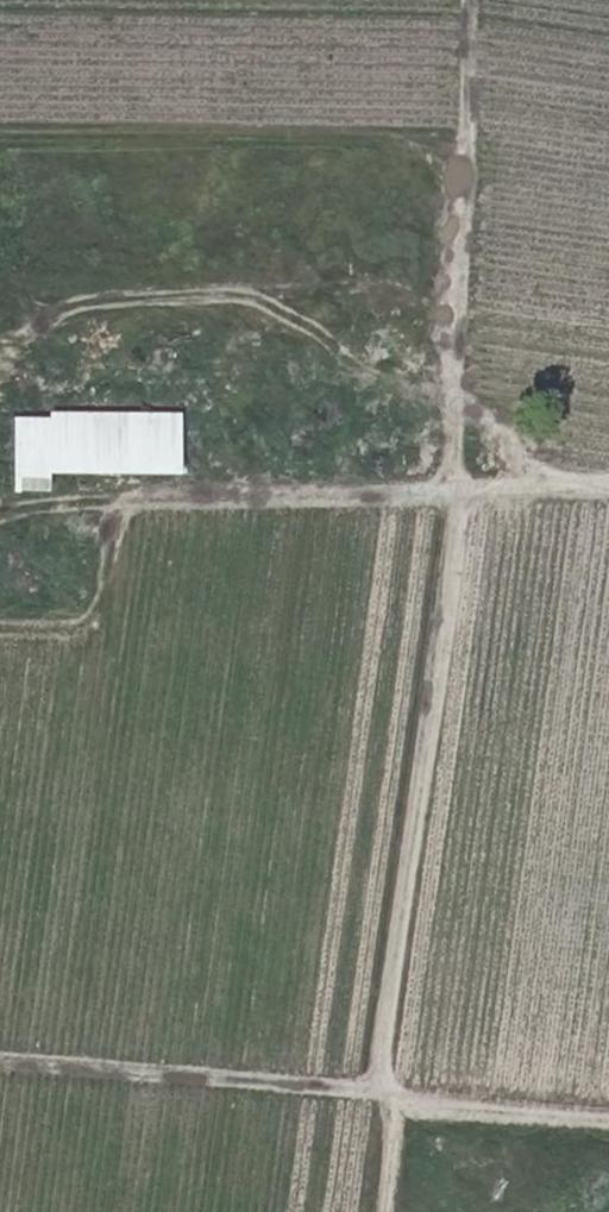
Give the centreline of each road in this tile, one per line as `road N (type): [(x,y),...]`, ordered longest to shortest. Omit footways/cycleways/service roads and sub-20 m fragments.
road 1 (track): [(452,320),(457,495),(384,1090),(393,1129),(386,1211)]
road 2 (track): [(0,1070),(384,1090),(428,1104),(608,1119)]
road 3 (track): [(165,504),(608,488)]

